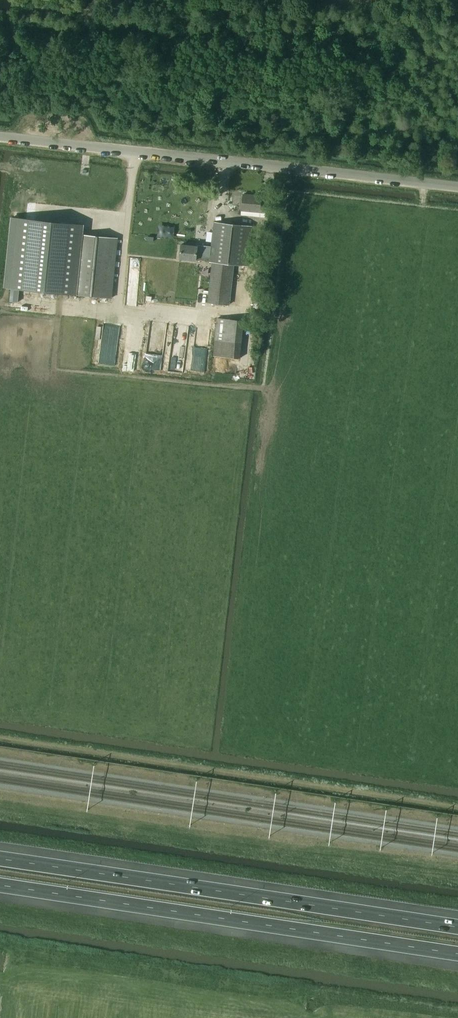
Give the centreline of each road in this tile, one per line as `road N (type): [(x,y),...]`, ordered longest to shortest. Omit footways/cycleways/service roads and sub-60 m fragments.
road 1 (motorway): [(0,885),(457,954)]
road 2 (motorway): [(457,926),(0,858)]
road 3 (unclassified): [(457,190),(0,139)]

